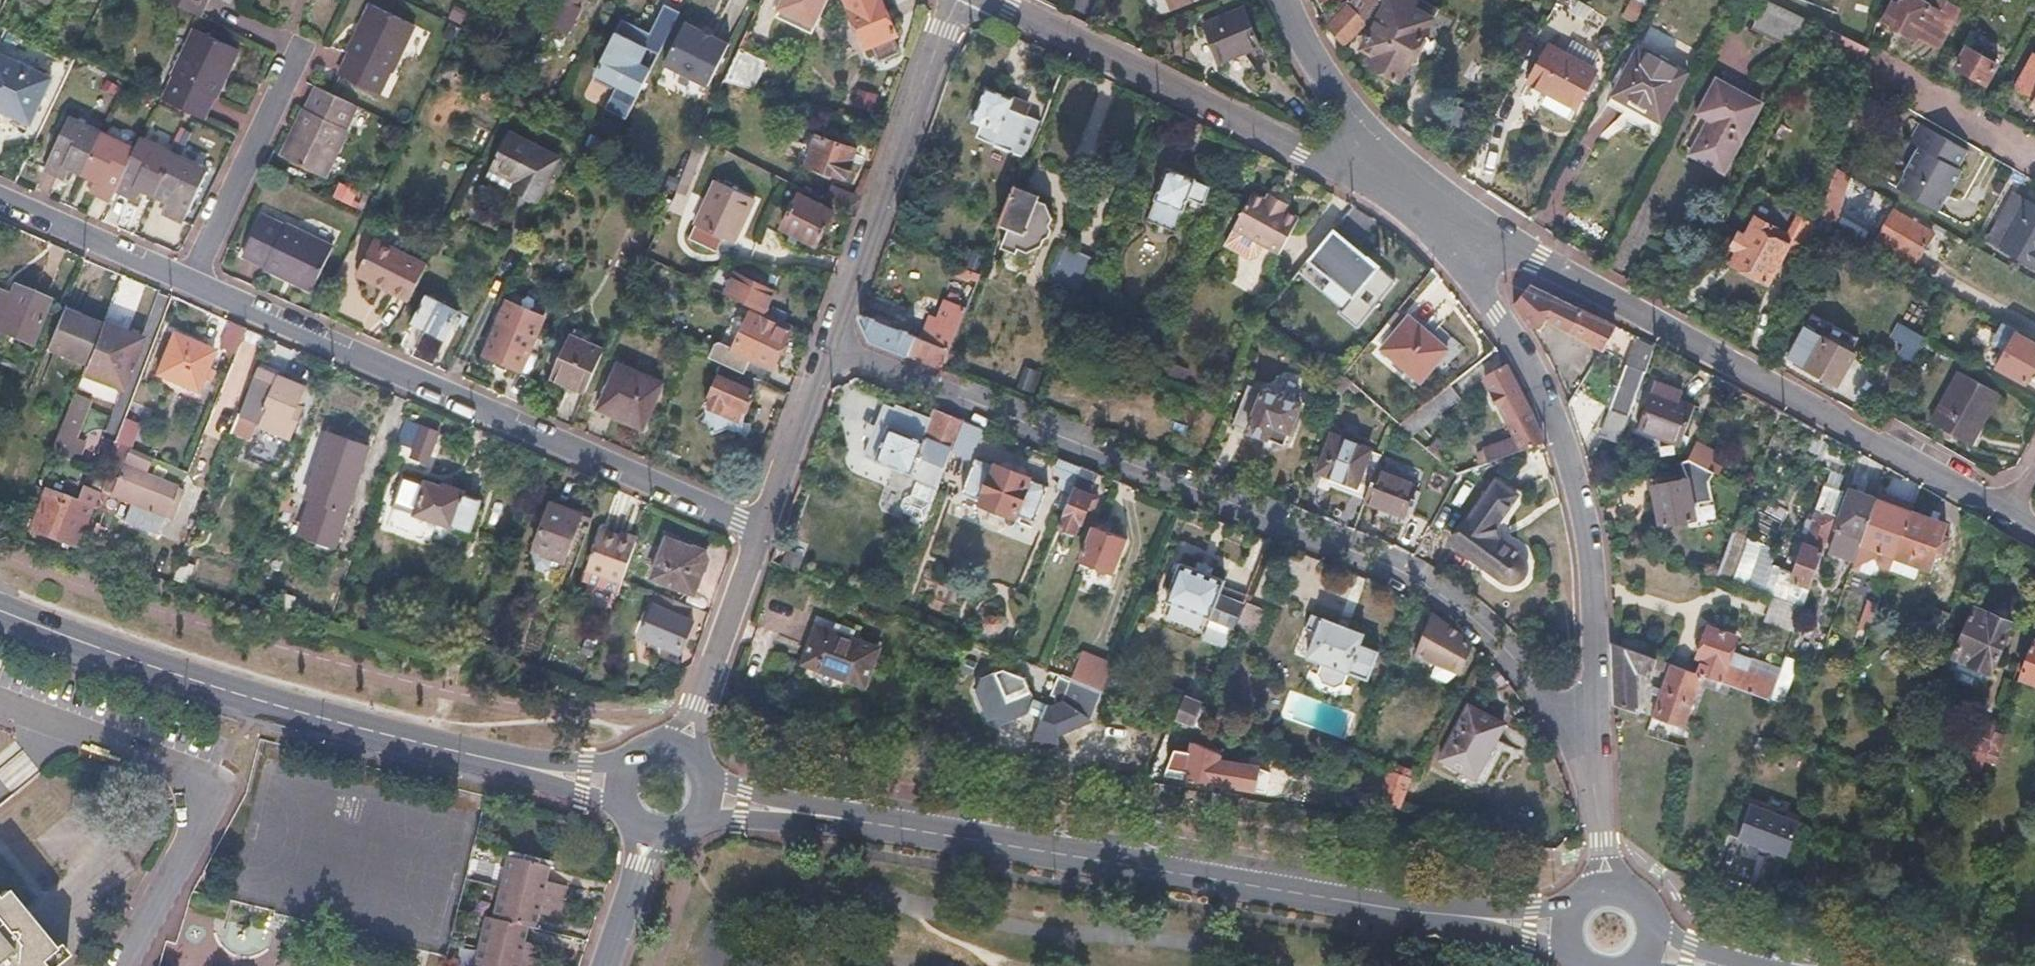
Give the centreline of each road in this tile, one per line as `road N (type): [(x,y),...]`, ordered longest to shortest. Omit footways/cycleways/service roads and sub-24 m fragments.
road 1 (residential): [(828,342),(1406,572),(1511,650),(1599,766)]
road 2 (residential): [(1436,216),(1552,270),(2010,515)]
road 3 (residential): [(184,279),(761,530)]
road 4 (residential): [(1599,766),(1593,568),(1569,463),(1532,365),(1436,216)]
road 5 (tertiary): [(850,829),(1423,915)]
road 6 (tertiary): [(0,612),(159,670),(530,768)]
road 7 (residential): [(991,0),(1436,216)]
road 8 (residential): [(0,701),(199,774),(211,794),(122,965)]
road 9 (residential): [(828,342),(955,0)]
road 10 (residential): [(184,279),(302,39)]
road 11 (residential): [(1436,216),(1297,38),(1285,0)]
road 12 (residential): [(686,750),(761,530)]
road 13 (residential): [(0,199),(184,279)]
road 14 (residential): [(761,530),(828,342)]
road 15 (residential): [(2034,150),(1895,73)]
road 16 (tertiary): [(701,815),(850,829)]
road 17 (tertiary): [(850,829),(804,806),(709,782)]
road 18 (tertiary): [(1570,910),(1423,915)]
road 19 (tertiary): [(1423,915),(1564,949)]
road 20 (residential): [(606,965),(640,865),(659,835)]

